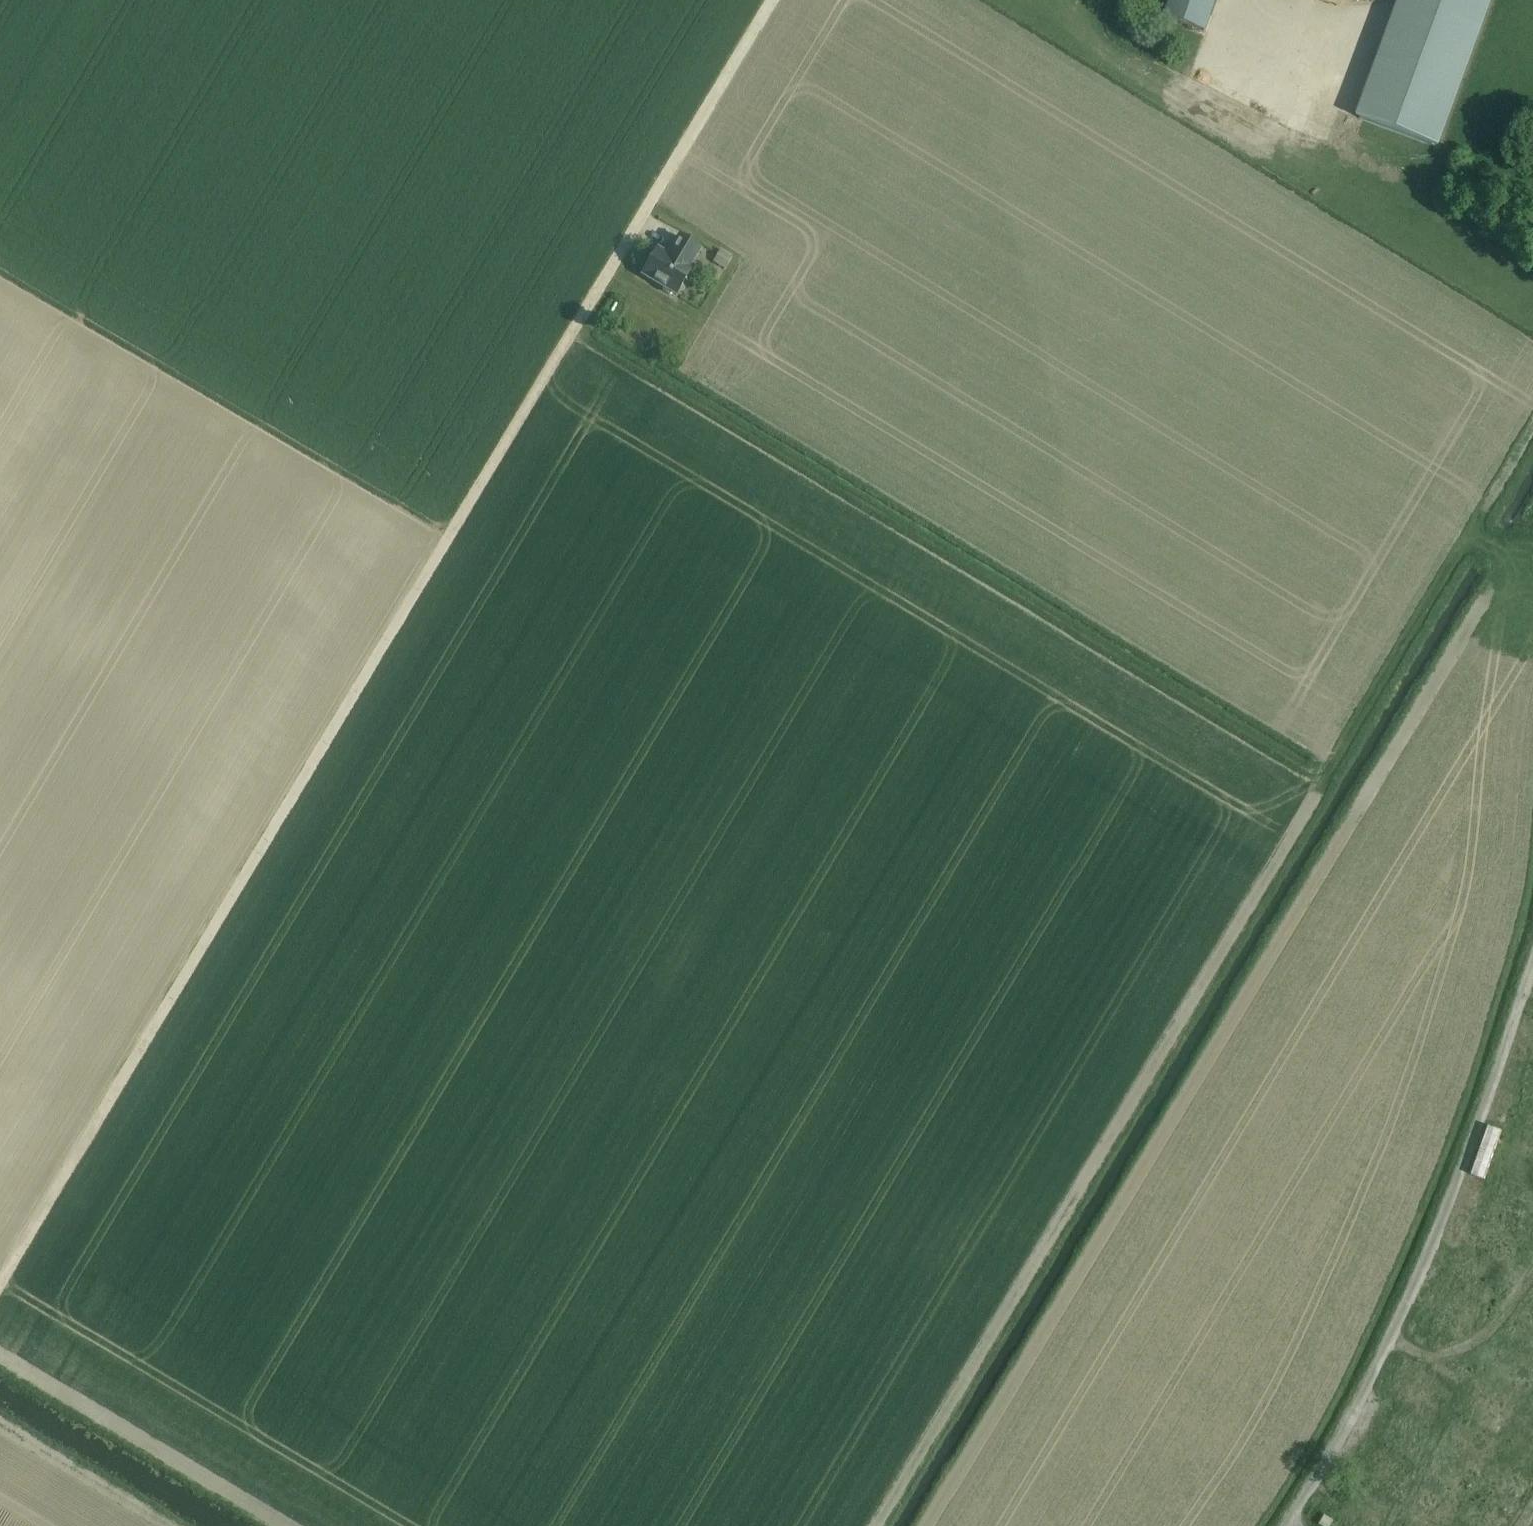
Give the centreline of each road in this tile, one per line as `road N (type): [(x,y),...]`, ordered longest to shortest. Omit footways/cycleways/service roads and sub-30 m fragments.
road 1 (residential): [(0,1284),(776,0)]

